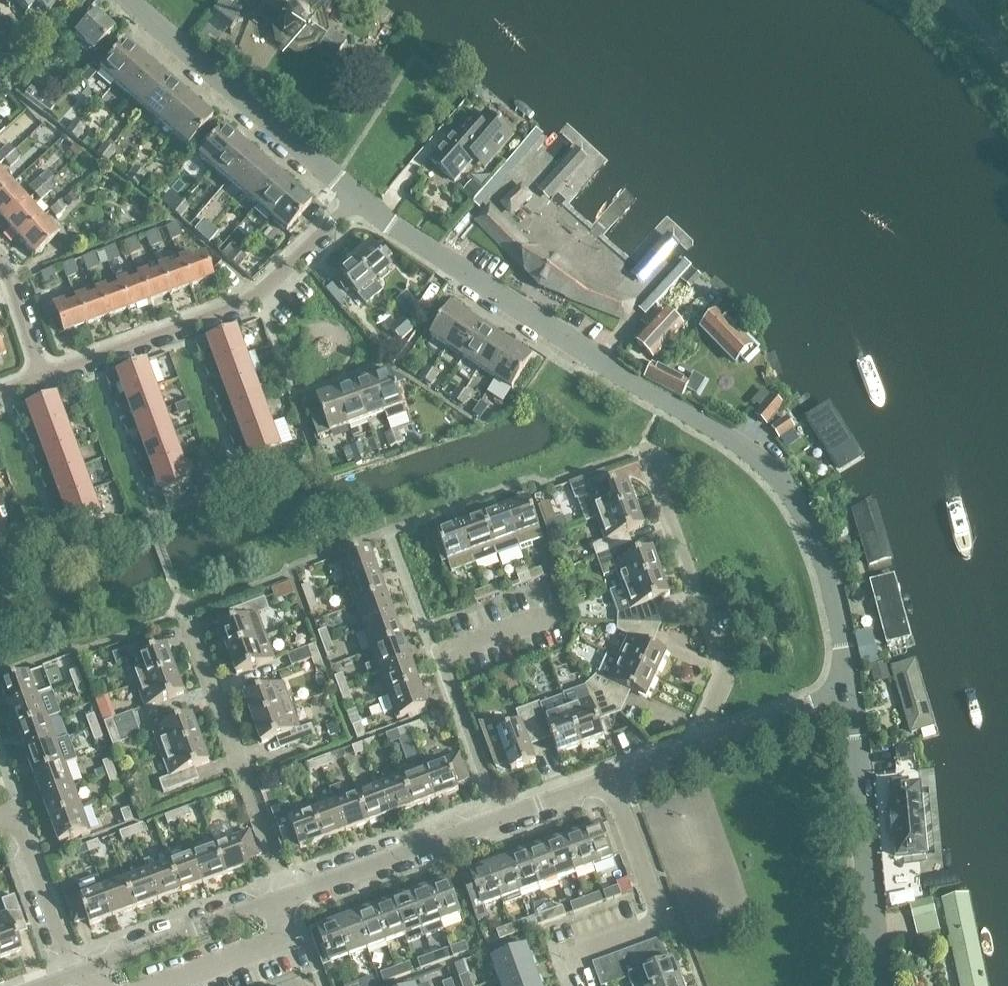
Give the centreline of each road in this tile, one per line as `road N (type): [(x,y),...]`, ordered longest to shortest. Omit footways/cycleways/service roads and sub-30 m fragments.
road 1 (residential): [(848,692),(837,611),(815,540),(753,456),(620,377),(354,196)]
road 2 (residential): [(44,374),(255,295),(354,196)]
road 3 (residential): [(703,746),(726,678),(642,447)]
road 4 (residential): [(179,609),(288,897)]
road 5 (residential): [(354,196),(128,0)]
road 6 (residential): [(880,985),(848,692)]
road 7 (residential): [(501,819),(445,663),(452,649),(553,613)]
road 8 (residential): [(557,957),(659,921),(608,780)]
road 9 (residential): [(288,897),(501,819)]
road 10 (residential): [(77,974),(288,897)]
road 11 (residential): [(77,974),(11,812),(0,816)]
road 12 (residential): [(288,897),(288,931),(276,948),(177,985)]
road 13 (residential): [(703,746),(848,692)]
road 14 (residential): [(44,374),(14,272),(0,257)]

